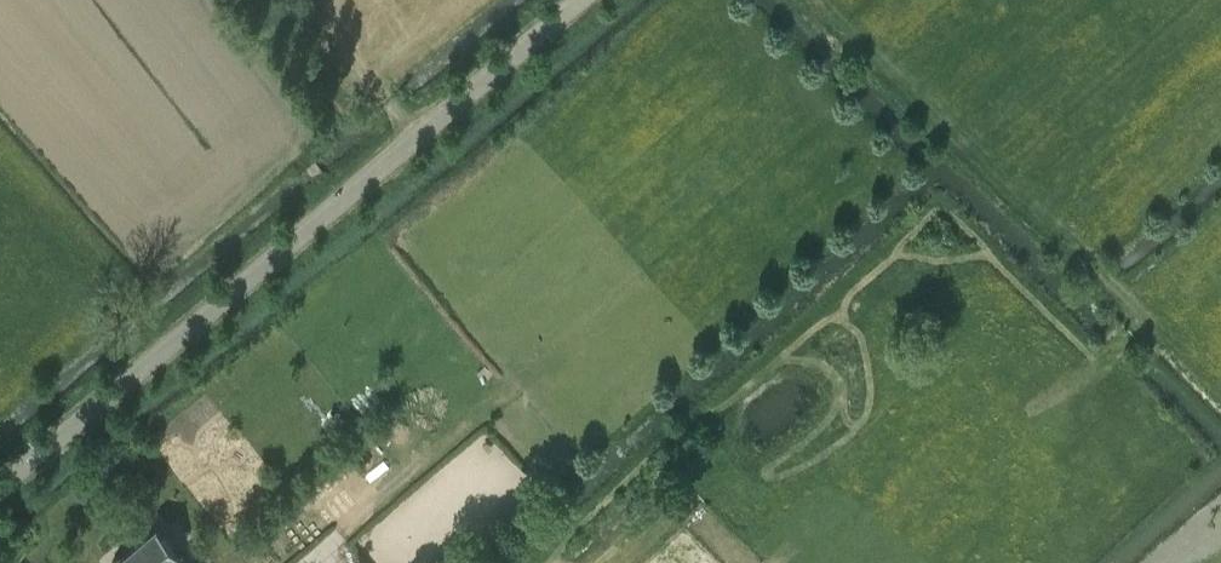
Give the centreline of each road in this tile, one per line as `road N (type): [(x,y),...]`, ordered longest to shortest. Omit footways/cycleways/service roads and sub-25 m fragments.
road 1 (unclassified): [(44,455),(582,0)]

